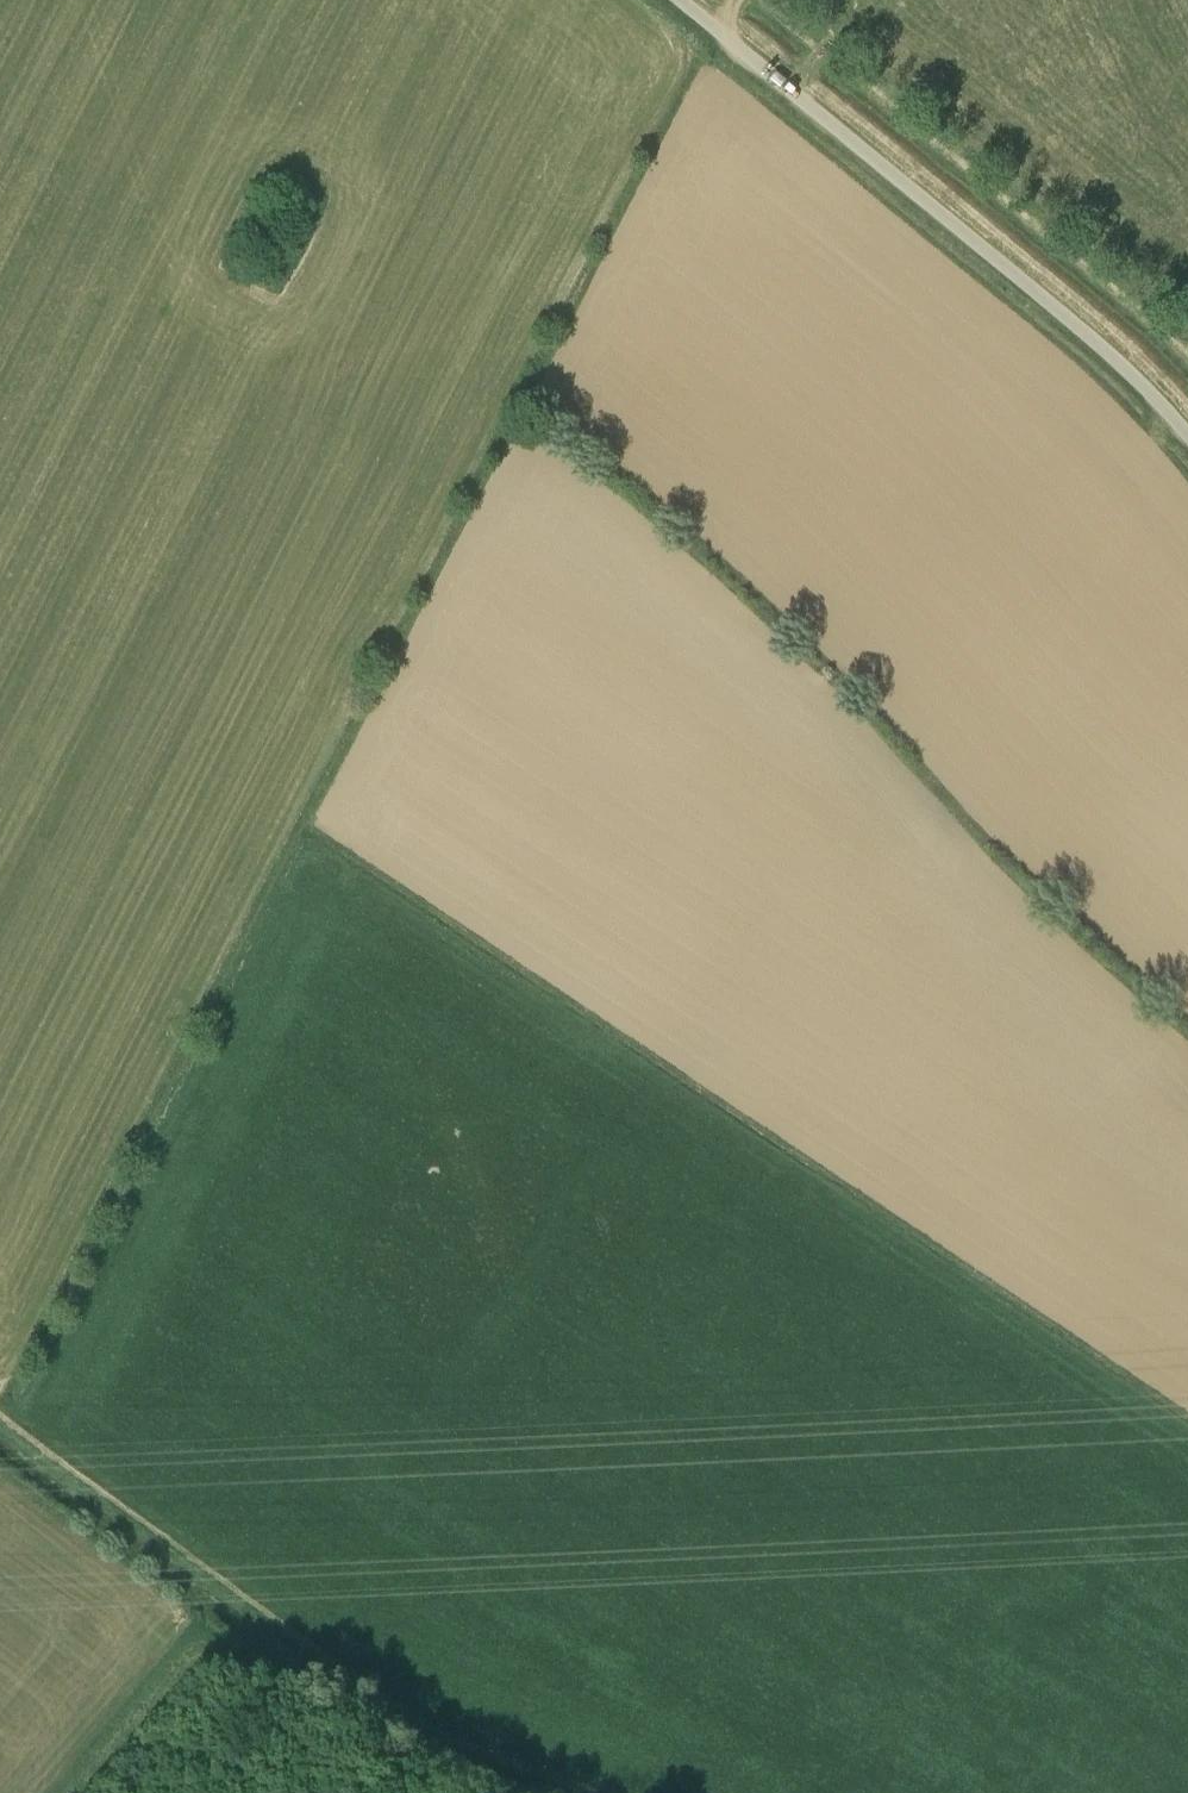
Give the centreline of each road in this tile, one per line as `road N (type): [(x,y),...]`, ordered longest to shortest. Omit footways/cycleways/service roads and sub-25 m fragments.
road 1 (unclassified): [(1187,438),(1139,378),(680,0)]

